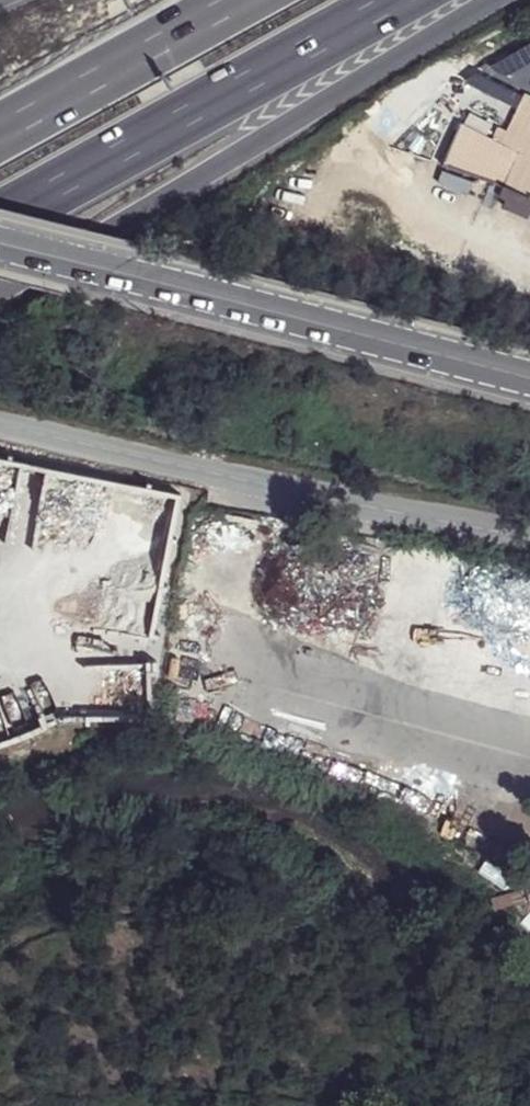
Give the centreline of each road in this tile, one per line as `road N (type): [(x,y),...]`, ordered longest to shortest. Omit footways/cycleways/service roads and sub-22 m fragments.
road 1 (motorway): [(0,293),(492,0)]
road 2 (secondary): [(0,241),(529,380)]
road 3 (motorway): [(0,216),(390,0)]
road 4 (motorway): [(240,0),(0,133)]

